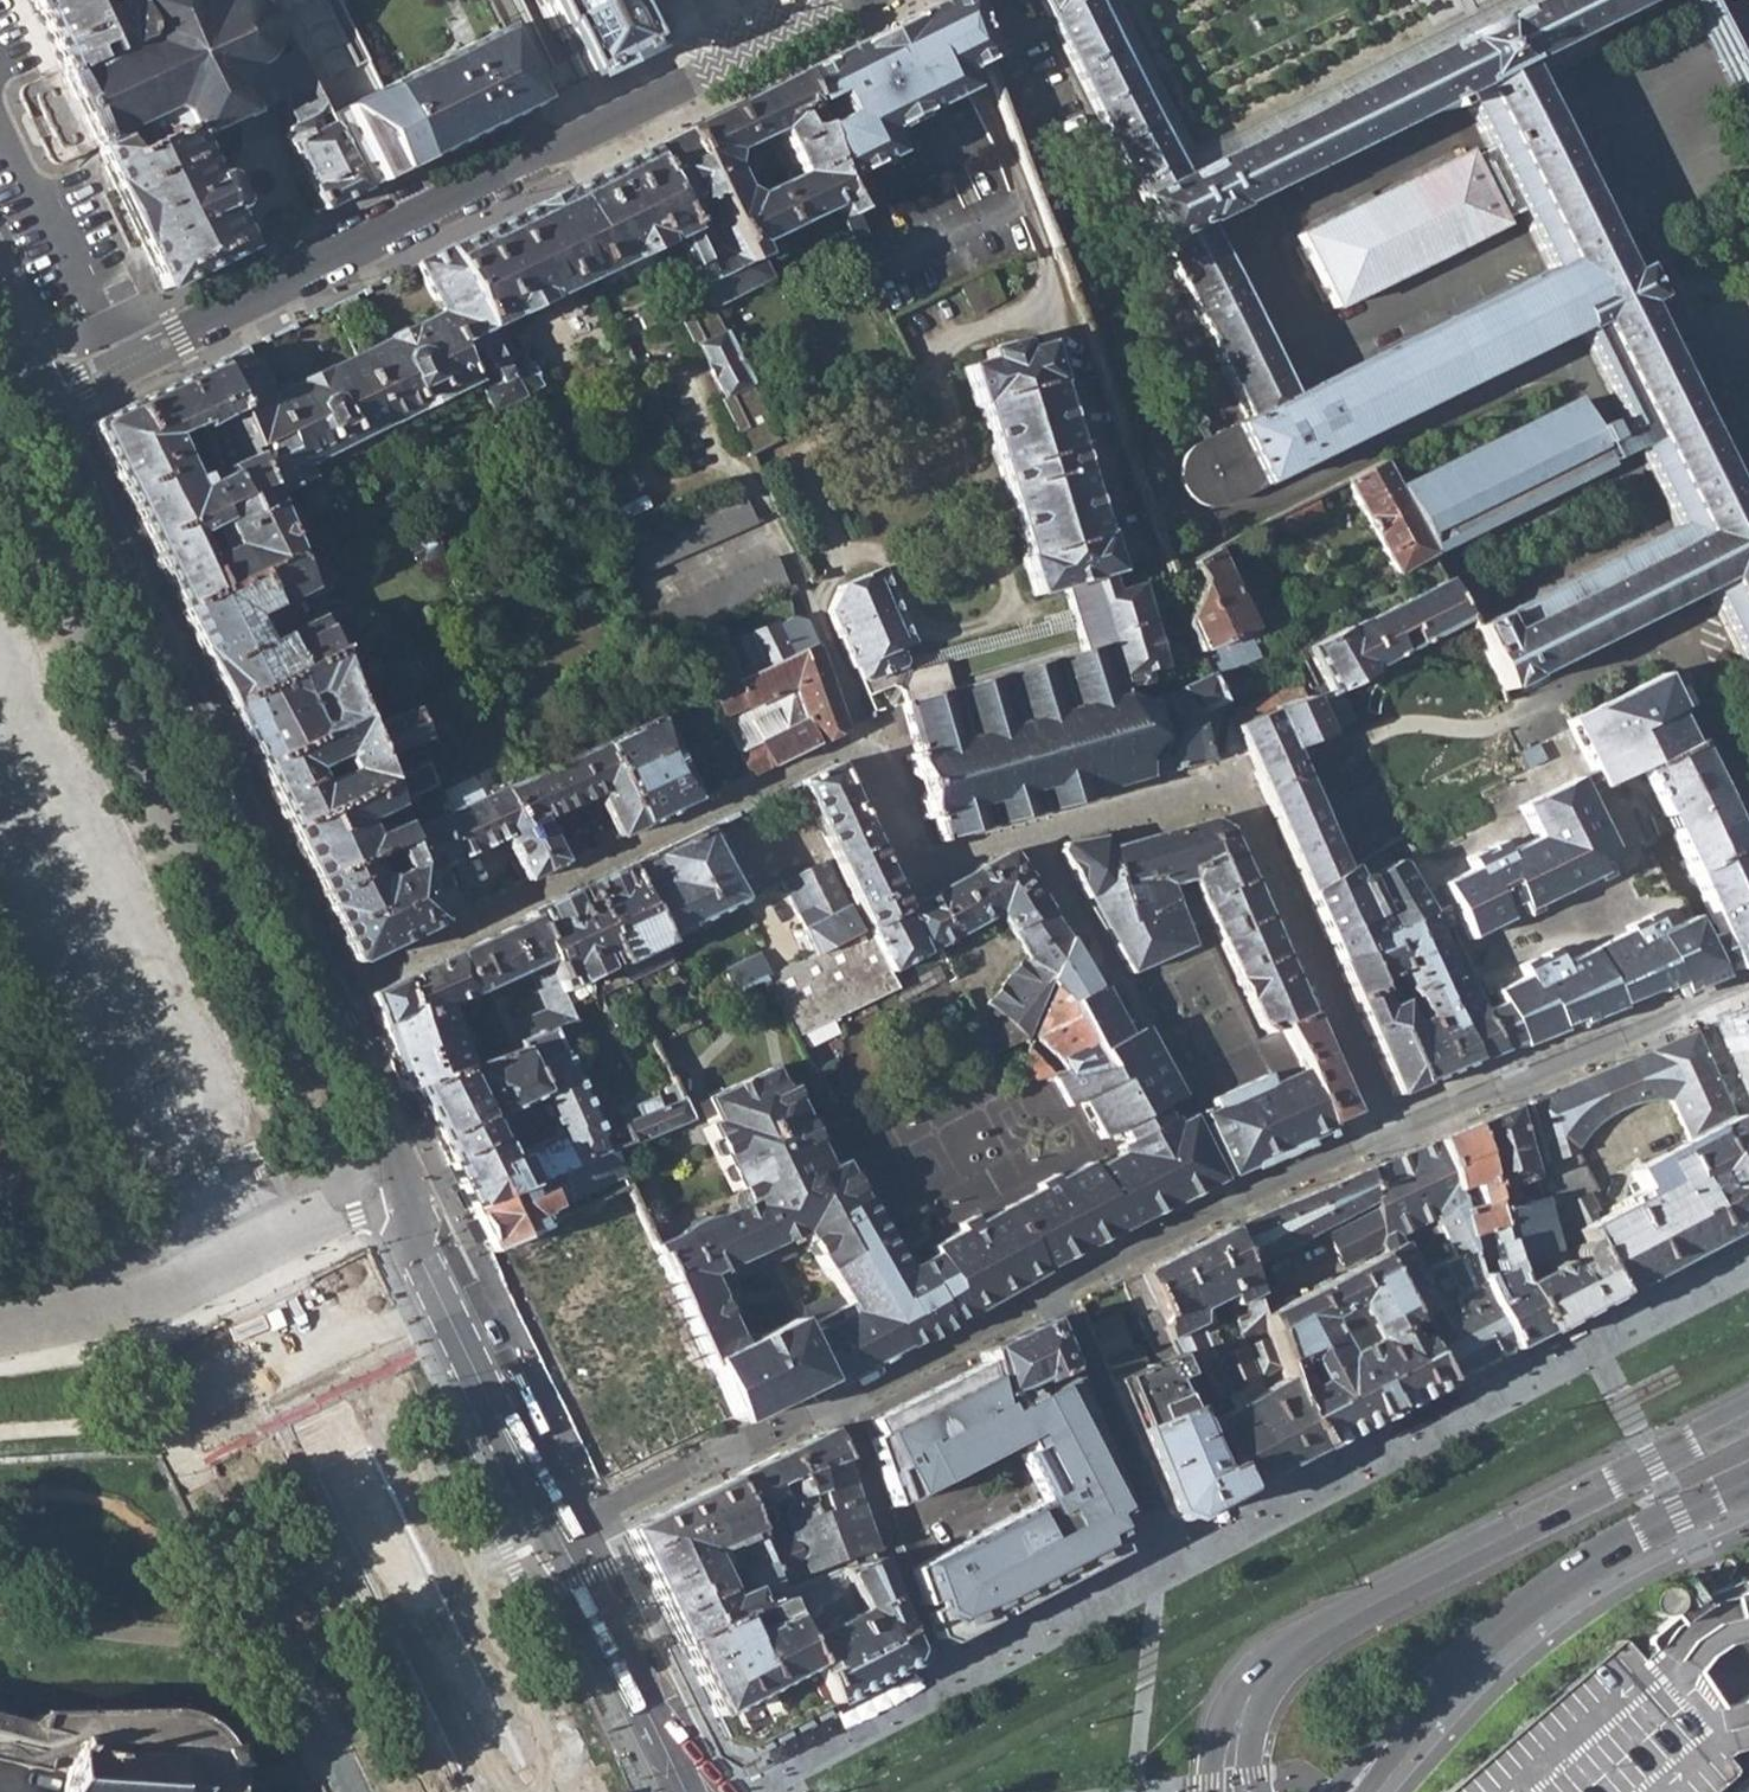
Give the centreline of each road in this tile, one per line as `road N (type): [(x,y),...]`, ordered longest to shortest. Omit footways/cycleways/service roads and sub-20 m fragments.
road 1 (tertiary): [(556,1529),(406,1202),(333,993),(46,401)]
road 2 (tertiary): [(46,401),(843,0)]
road 3 (tertiary): [(1748,1410),(1294,1645),(1248,1706),(1234,1749),(1235,1791)]
road 4 (secondary): [(1351,1791),(1459,1663),(1564,1578),(1748,1480)]
road 5 (tertiary): [(556,1529),(660,1733)]

